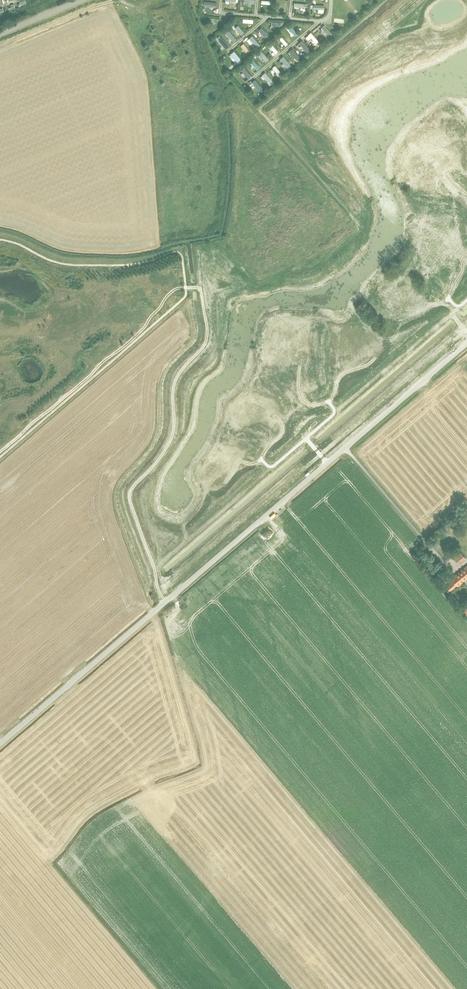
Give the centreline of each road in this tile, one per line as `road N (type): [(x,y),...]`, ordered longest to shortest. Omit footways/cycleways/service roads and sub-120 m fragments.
road 1 (unclassified): [(0,744),(466,344)]

